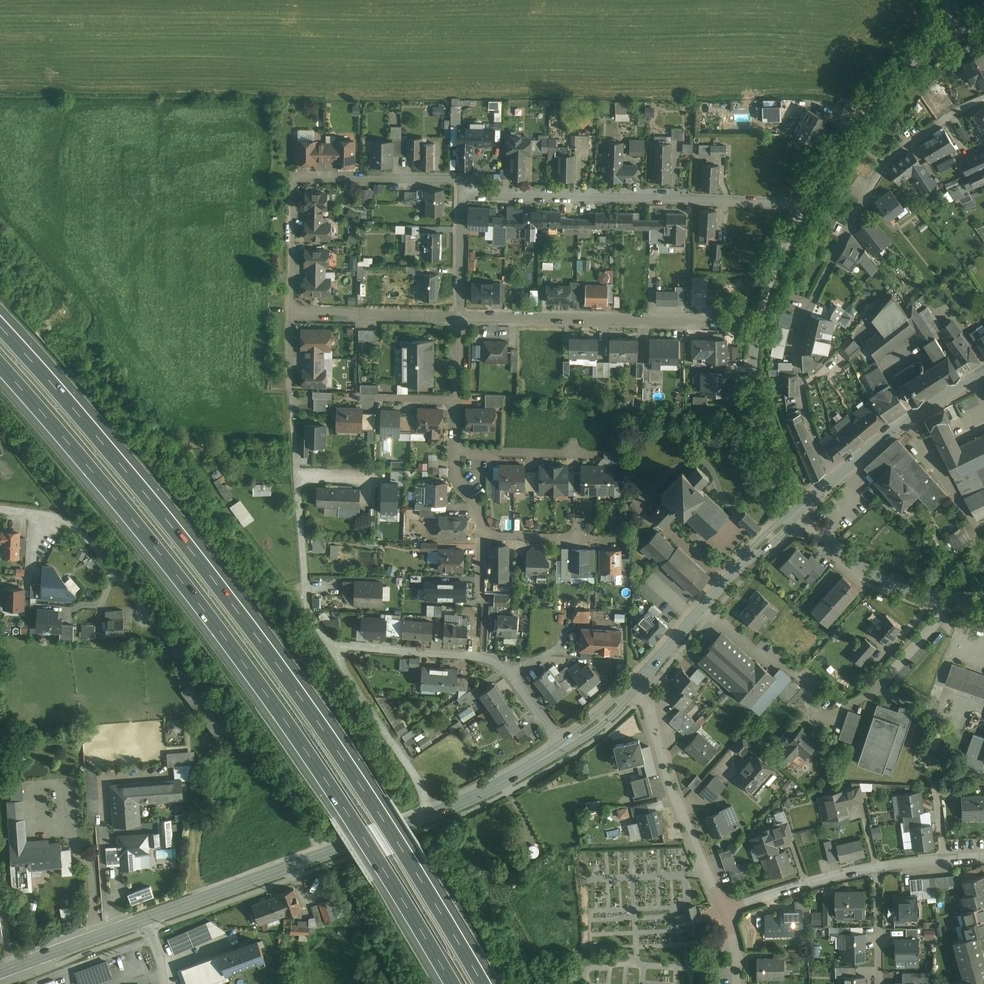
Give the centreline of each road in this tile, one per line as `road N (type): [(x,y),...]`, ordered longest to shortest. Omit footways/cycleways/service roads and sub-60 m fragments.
road 1 (motorway): [(487,983),(274,657),(180,532),(0,324)]
road 2 (motorway): [(0,362),(255,675),(459,983)]
road 3 (residential): [(0,510),(55,517),(77,530),(326,855)]
road 4 (residential): [(839,476),(807,422),(800,390),(809,306),(885,164),(983,99)]
road 5 (residential): [(803,208),(500,193),(462,180)]
road 6 (residential): [(462,180),(302,177),(293,188),(291,314)]
road 7 (residential): [(757,323),(459,317)]
road 8 (residential): [(331,648),(497,661),(562,748)]
road 9 (residential): [(727,912),(679,809),(638,682)]
road 10 (residential): [(803,208),(874,97),(957,31)]
road 11 (secondary): [(638,682),(799,512)]
road 12 (residential): [(294,429),(309,617),(331,648)]
road 13 (residential): [(983,600),(904,591),(841,551),(799,512)]
road 14 (residential): [(799,512),(759,422),(757,323)]
road 15 (residential): [(331,648),(419,782),(431,815)]
road 16 (secondary): [(148,919),(326,855)]
road 17 (secondary): [(839,476),(904,420),(983,371)]
road 18 (residential): [(459,317),(291,314)]
road 19 (secondary): [(0,972),(148,919)]
road 20 (residential): [(877,867),(727,912)]
road 21 (secondary): [(431,815),(562,748)]
road 22 (residential): [(462,180),(459,317)]
road 23 (residential): [(757,323),(803,208)]
road 24 (residential): [(575,450),(452,450)]

